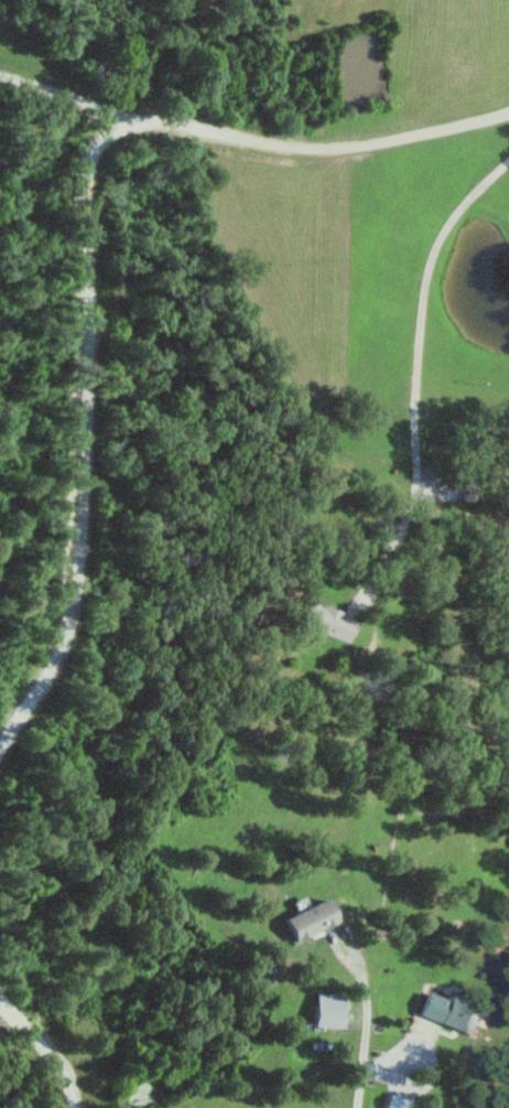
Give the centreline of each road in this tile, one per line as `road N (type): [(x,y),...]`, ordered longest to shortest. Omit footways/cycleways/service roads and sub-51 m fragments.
road 1 (residential): [(508,110),(328,146),(154,119),(126,126),(95,150),(79,584),(52,667),(0,750)]
road 2 (residential): [(416,475),(432,270),(446,230),(508,161)]
road 3 (residential): [(0,990),(64,1053),(80,1107)]

